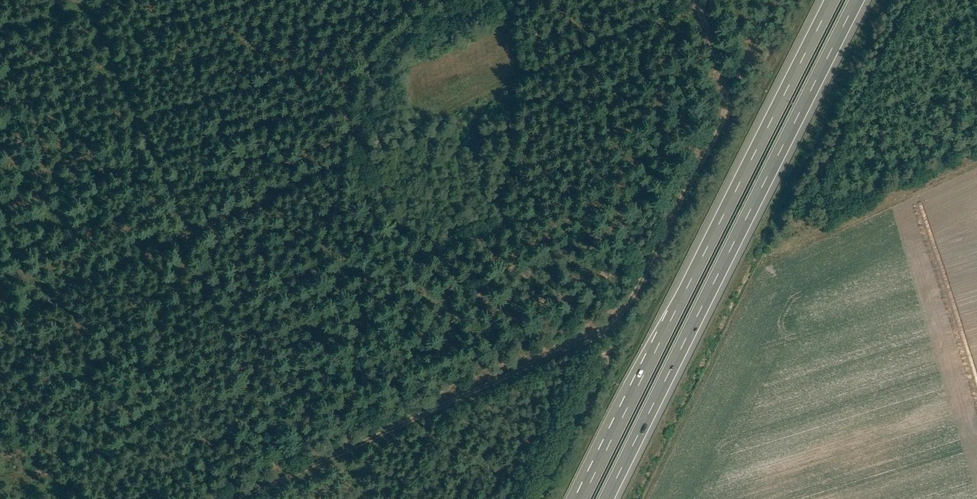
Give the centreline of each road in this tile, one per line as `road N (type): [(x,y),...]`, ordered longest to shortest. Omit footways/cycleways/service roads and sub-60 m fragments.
road 1 (motorway): [(833,0),(583,498)]
road 2 (motorway): [(607,498),(857,0)]
road 3 (track): [(631,317),(233,498)]
road 4 (track): [(631,317),(732,106),(705,0)]
road 5 (unclassified): [(976,174),(771,274)]

